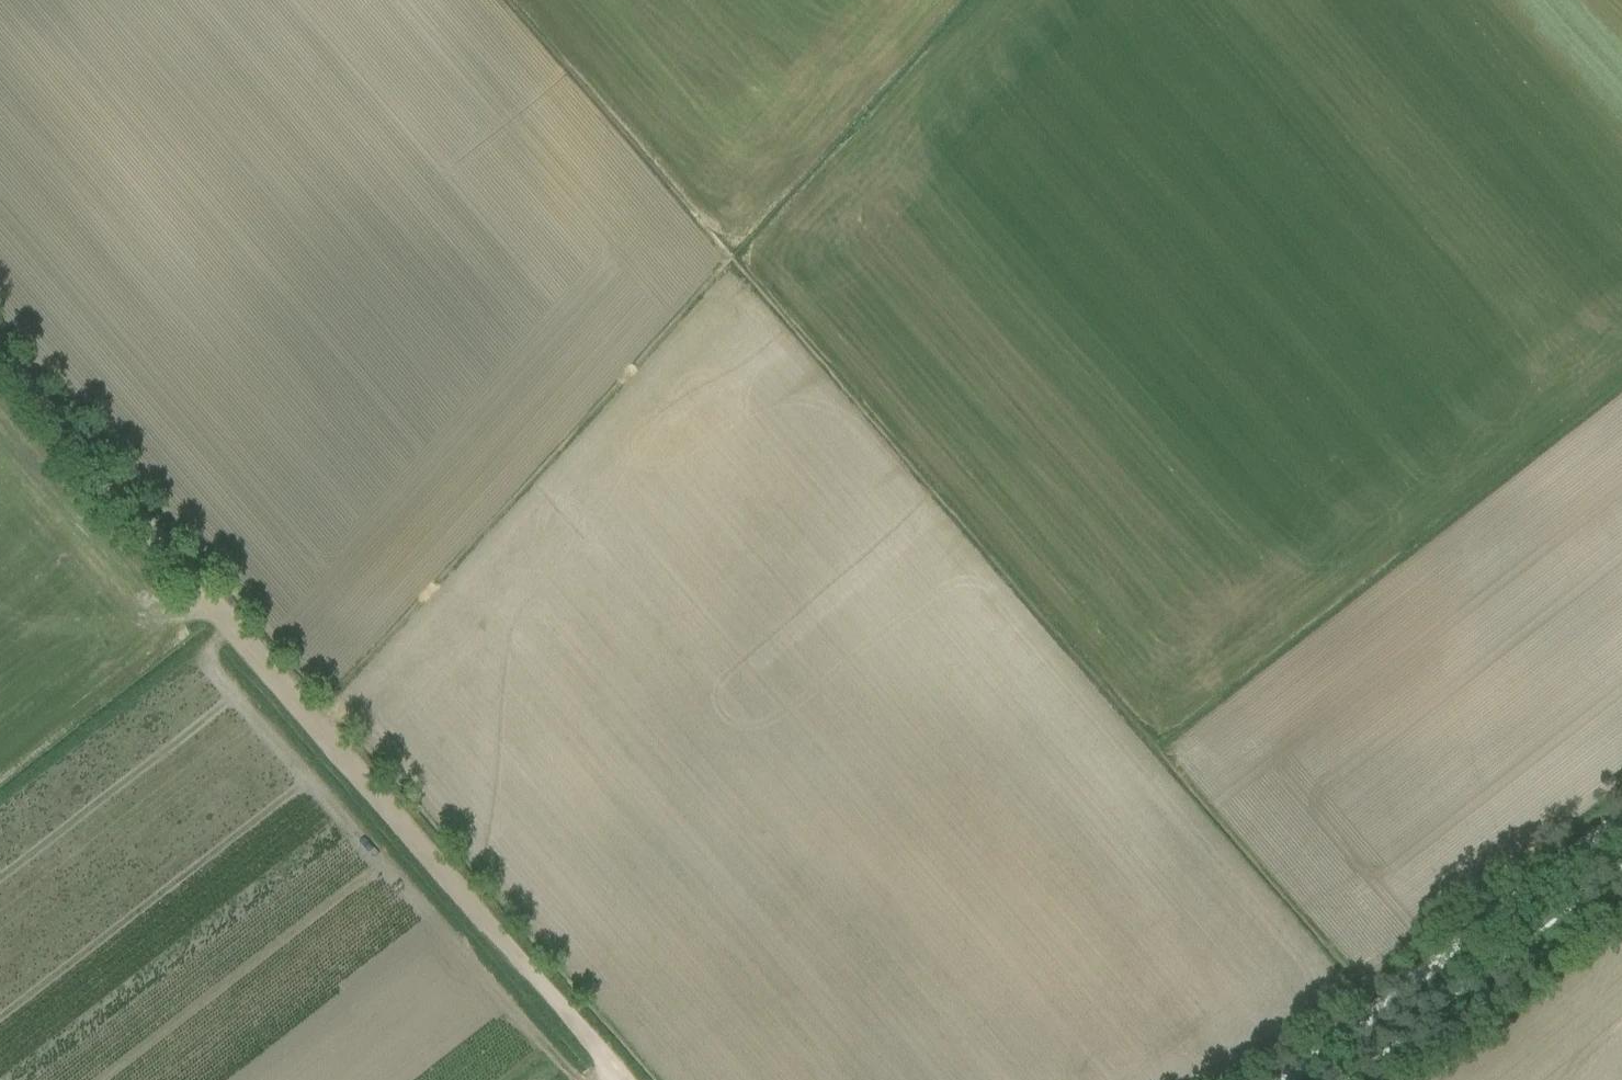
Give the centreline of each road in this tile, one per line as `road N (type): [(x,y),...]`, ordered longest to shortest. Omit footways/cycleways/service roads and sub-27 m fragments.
road 1 (track): [(0,356),(619,1079)]
road 2 (track): [(1621,815),(1273,1079)]

